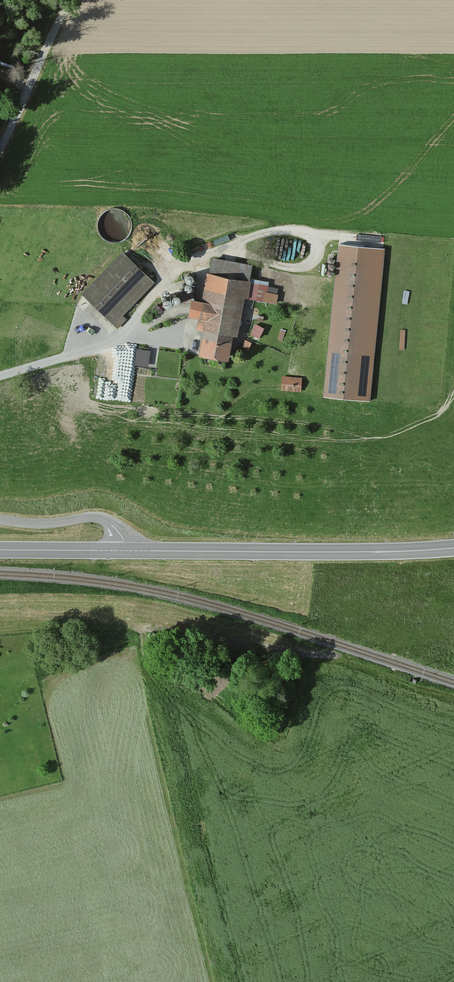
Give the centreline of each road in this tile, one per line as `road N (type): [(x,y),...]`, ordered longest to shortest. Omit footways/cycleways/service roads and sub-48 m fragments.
road 1 (secondary): [(453,544),(341,553),(127,551)]
road 2 (unclassified): [(0,151),(72,0)]
road 3 (unclassified): [(0,520),(103,519),(127,551)]
road 4 (secondary): [(127,551),(0,550)]

